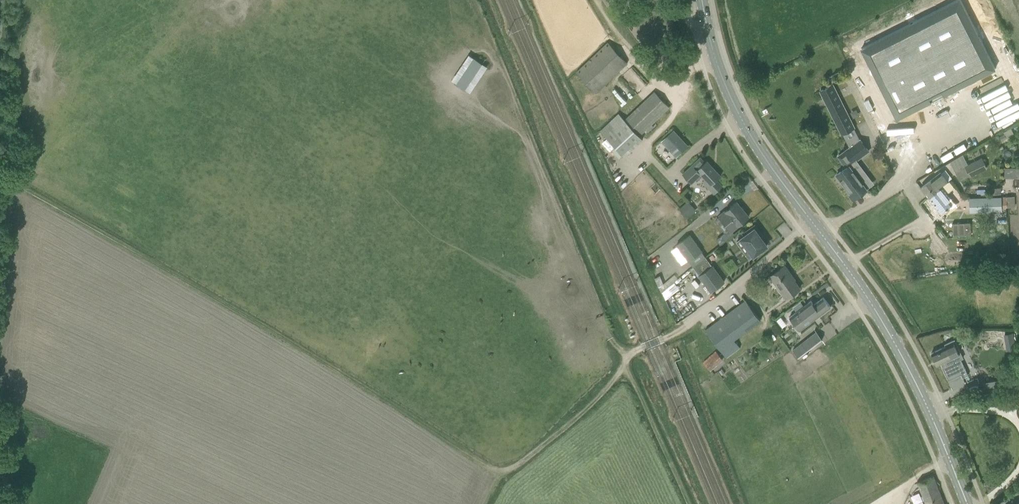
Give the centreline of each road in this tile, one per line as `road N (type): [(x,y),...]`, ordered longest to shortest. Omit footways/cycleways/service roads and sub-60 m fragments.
road 1 (track): [(692,503),(627,362),(600,399),(502,472),(1,179)]
road 2 (secondary): [(966,503),(907,364),(726,89),(702,0)]
road 3 (track): [(627,362),(491,51)]
road 4 (track): [(627,362),(706,313),(811,222)]

